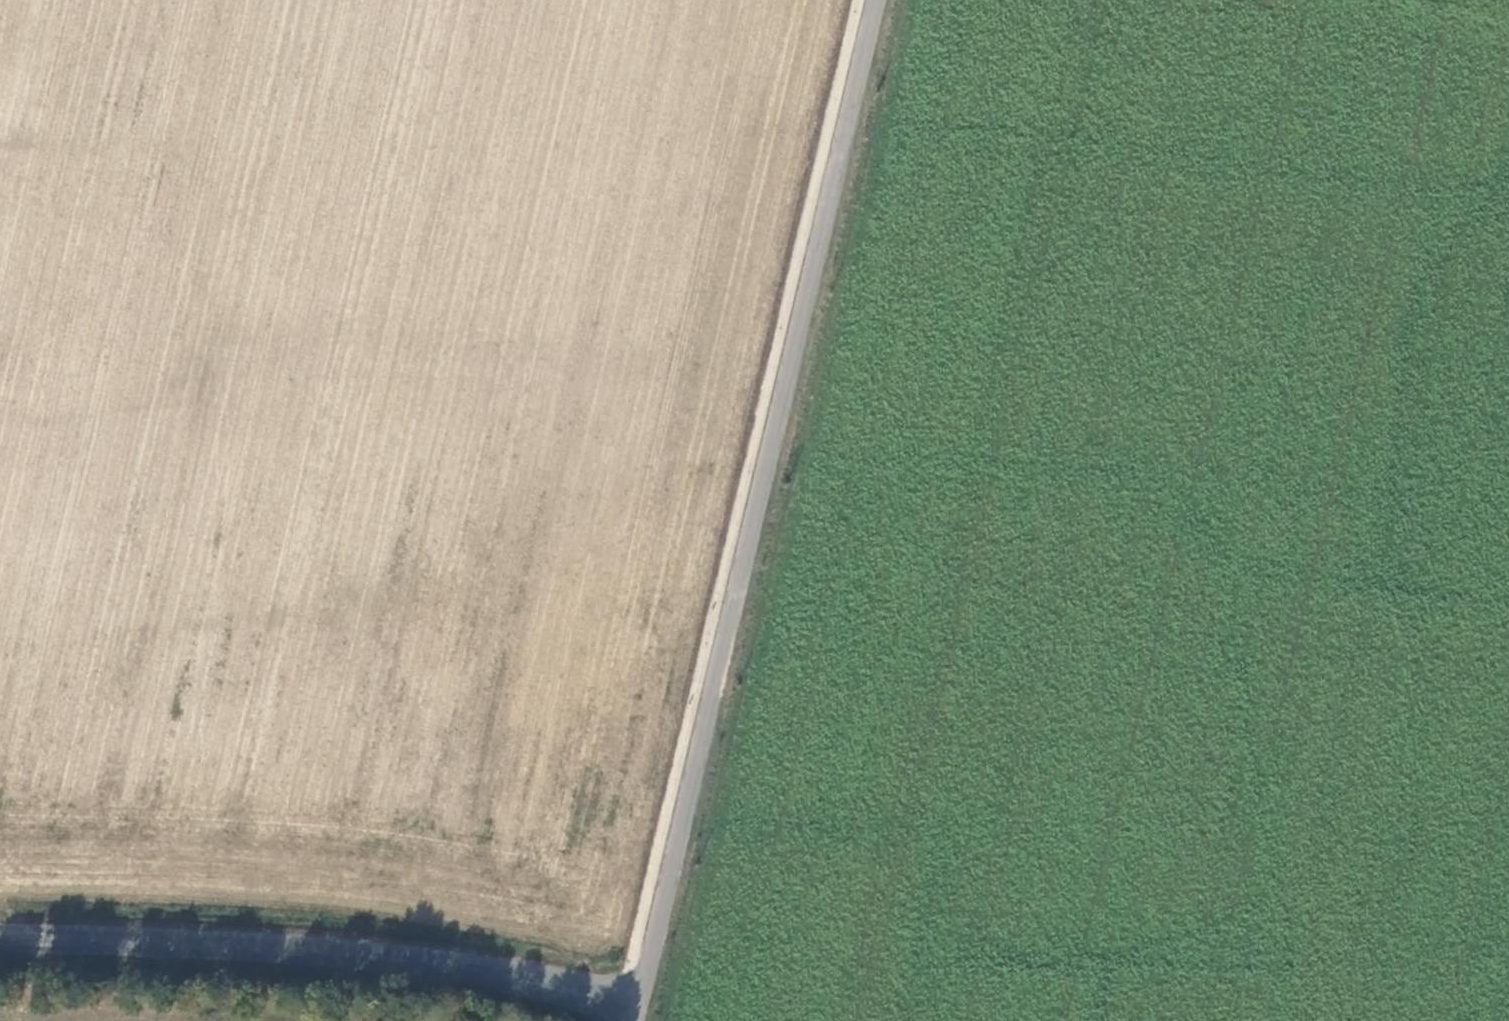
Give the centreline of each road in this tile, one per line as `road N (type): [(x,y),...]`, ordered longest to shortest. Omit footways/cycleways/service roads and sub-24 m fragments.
road 1 (unclassified): [(638,1009),(878,0)]
road 2 (tertiary): [(638,1009),(345,954),(0,939)]

